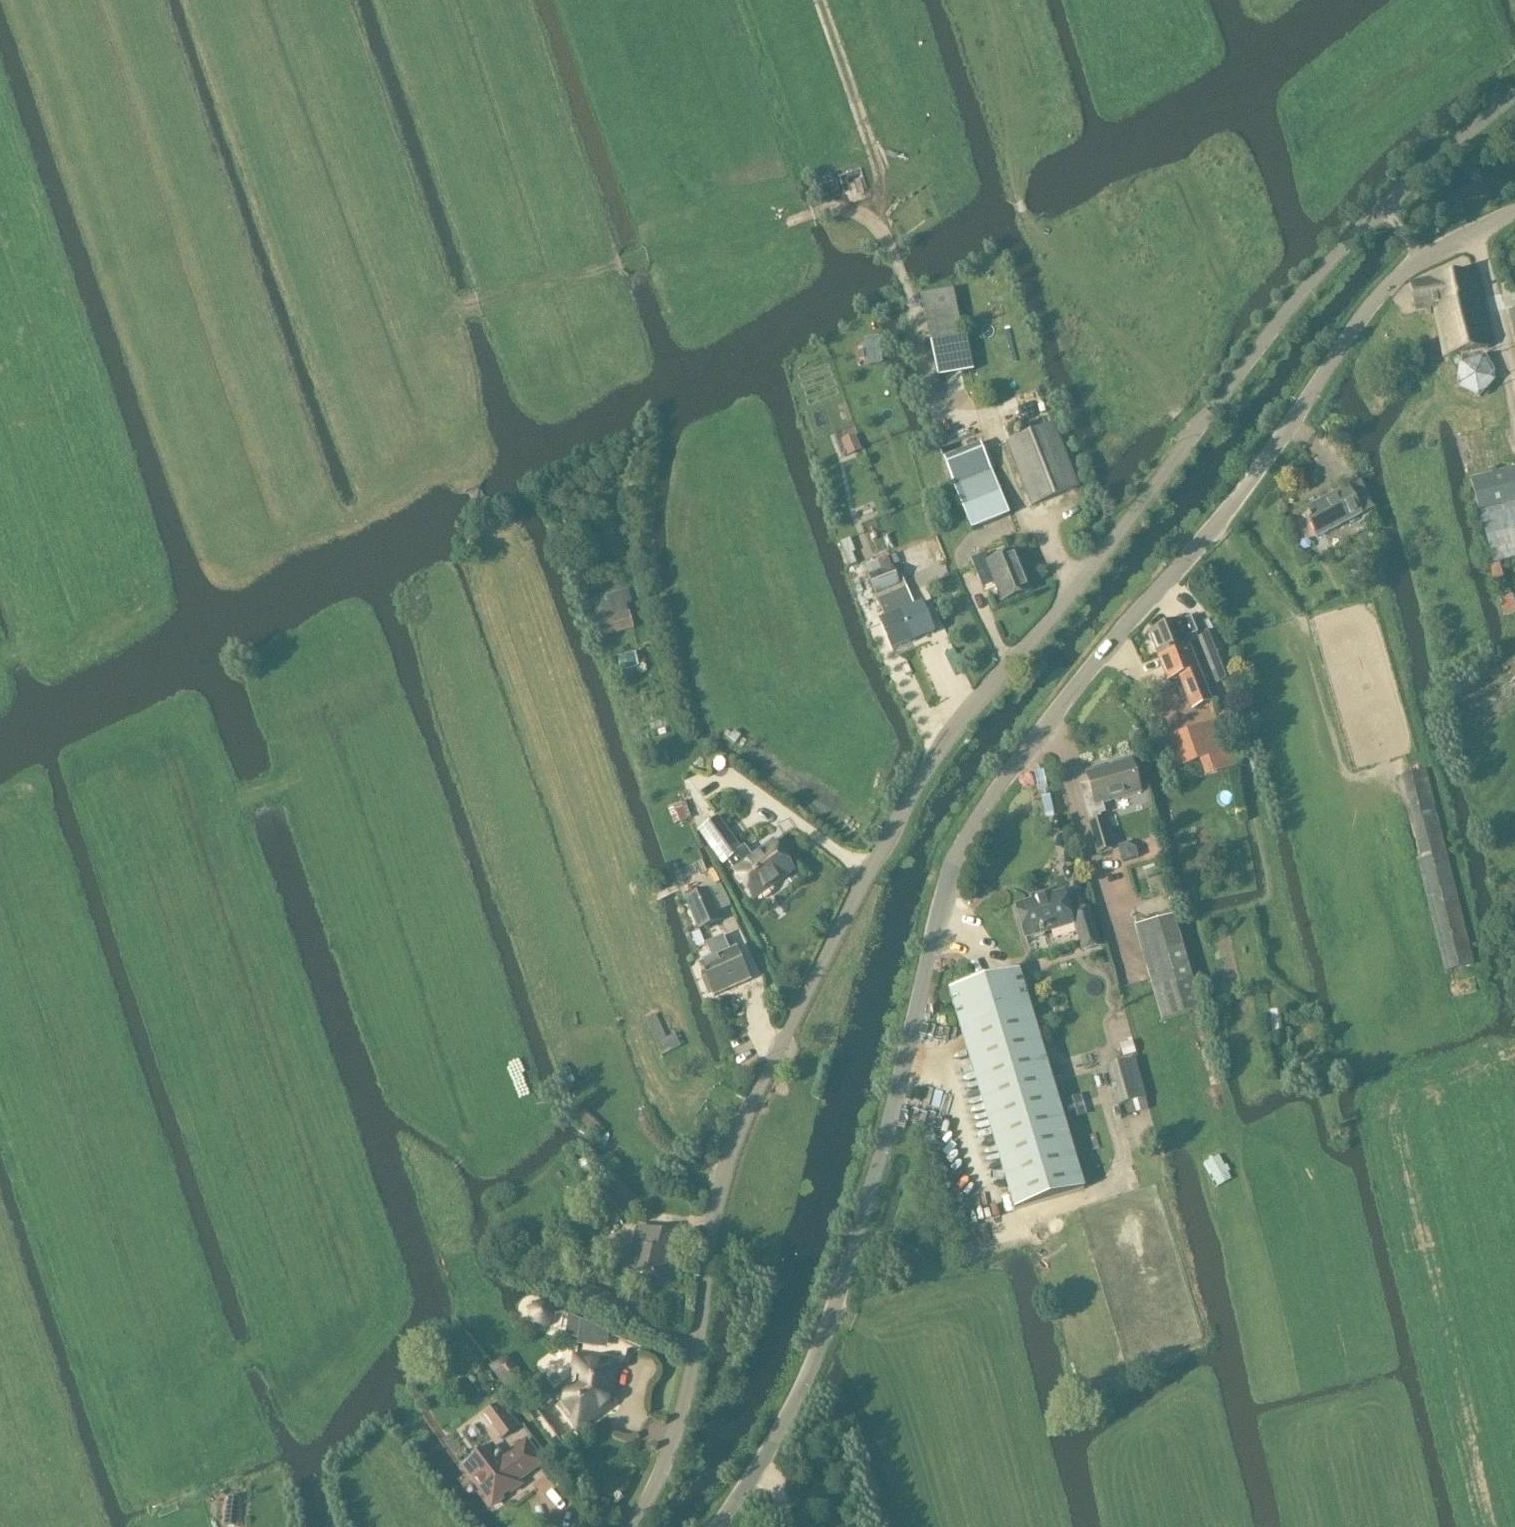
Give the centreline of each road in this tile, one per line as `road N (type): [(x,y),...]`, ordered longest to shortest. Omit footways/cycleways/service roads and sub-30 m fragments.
road 1 (unclassified): [(632,1526),(677,1422),(737,1139),(878,856),(938,753),(1102,555),(1289,310),(1386,206)]
road 2 (tertiary): [(716,1526),(757,1468),(823,1339),(951,875),(991,796),(1241,490),(1369,308),(1421,260)]
road 3 (unclassified): [(1386,206),(1514,95)]

